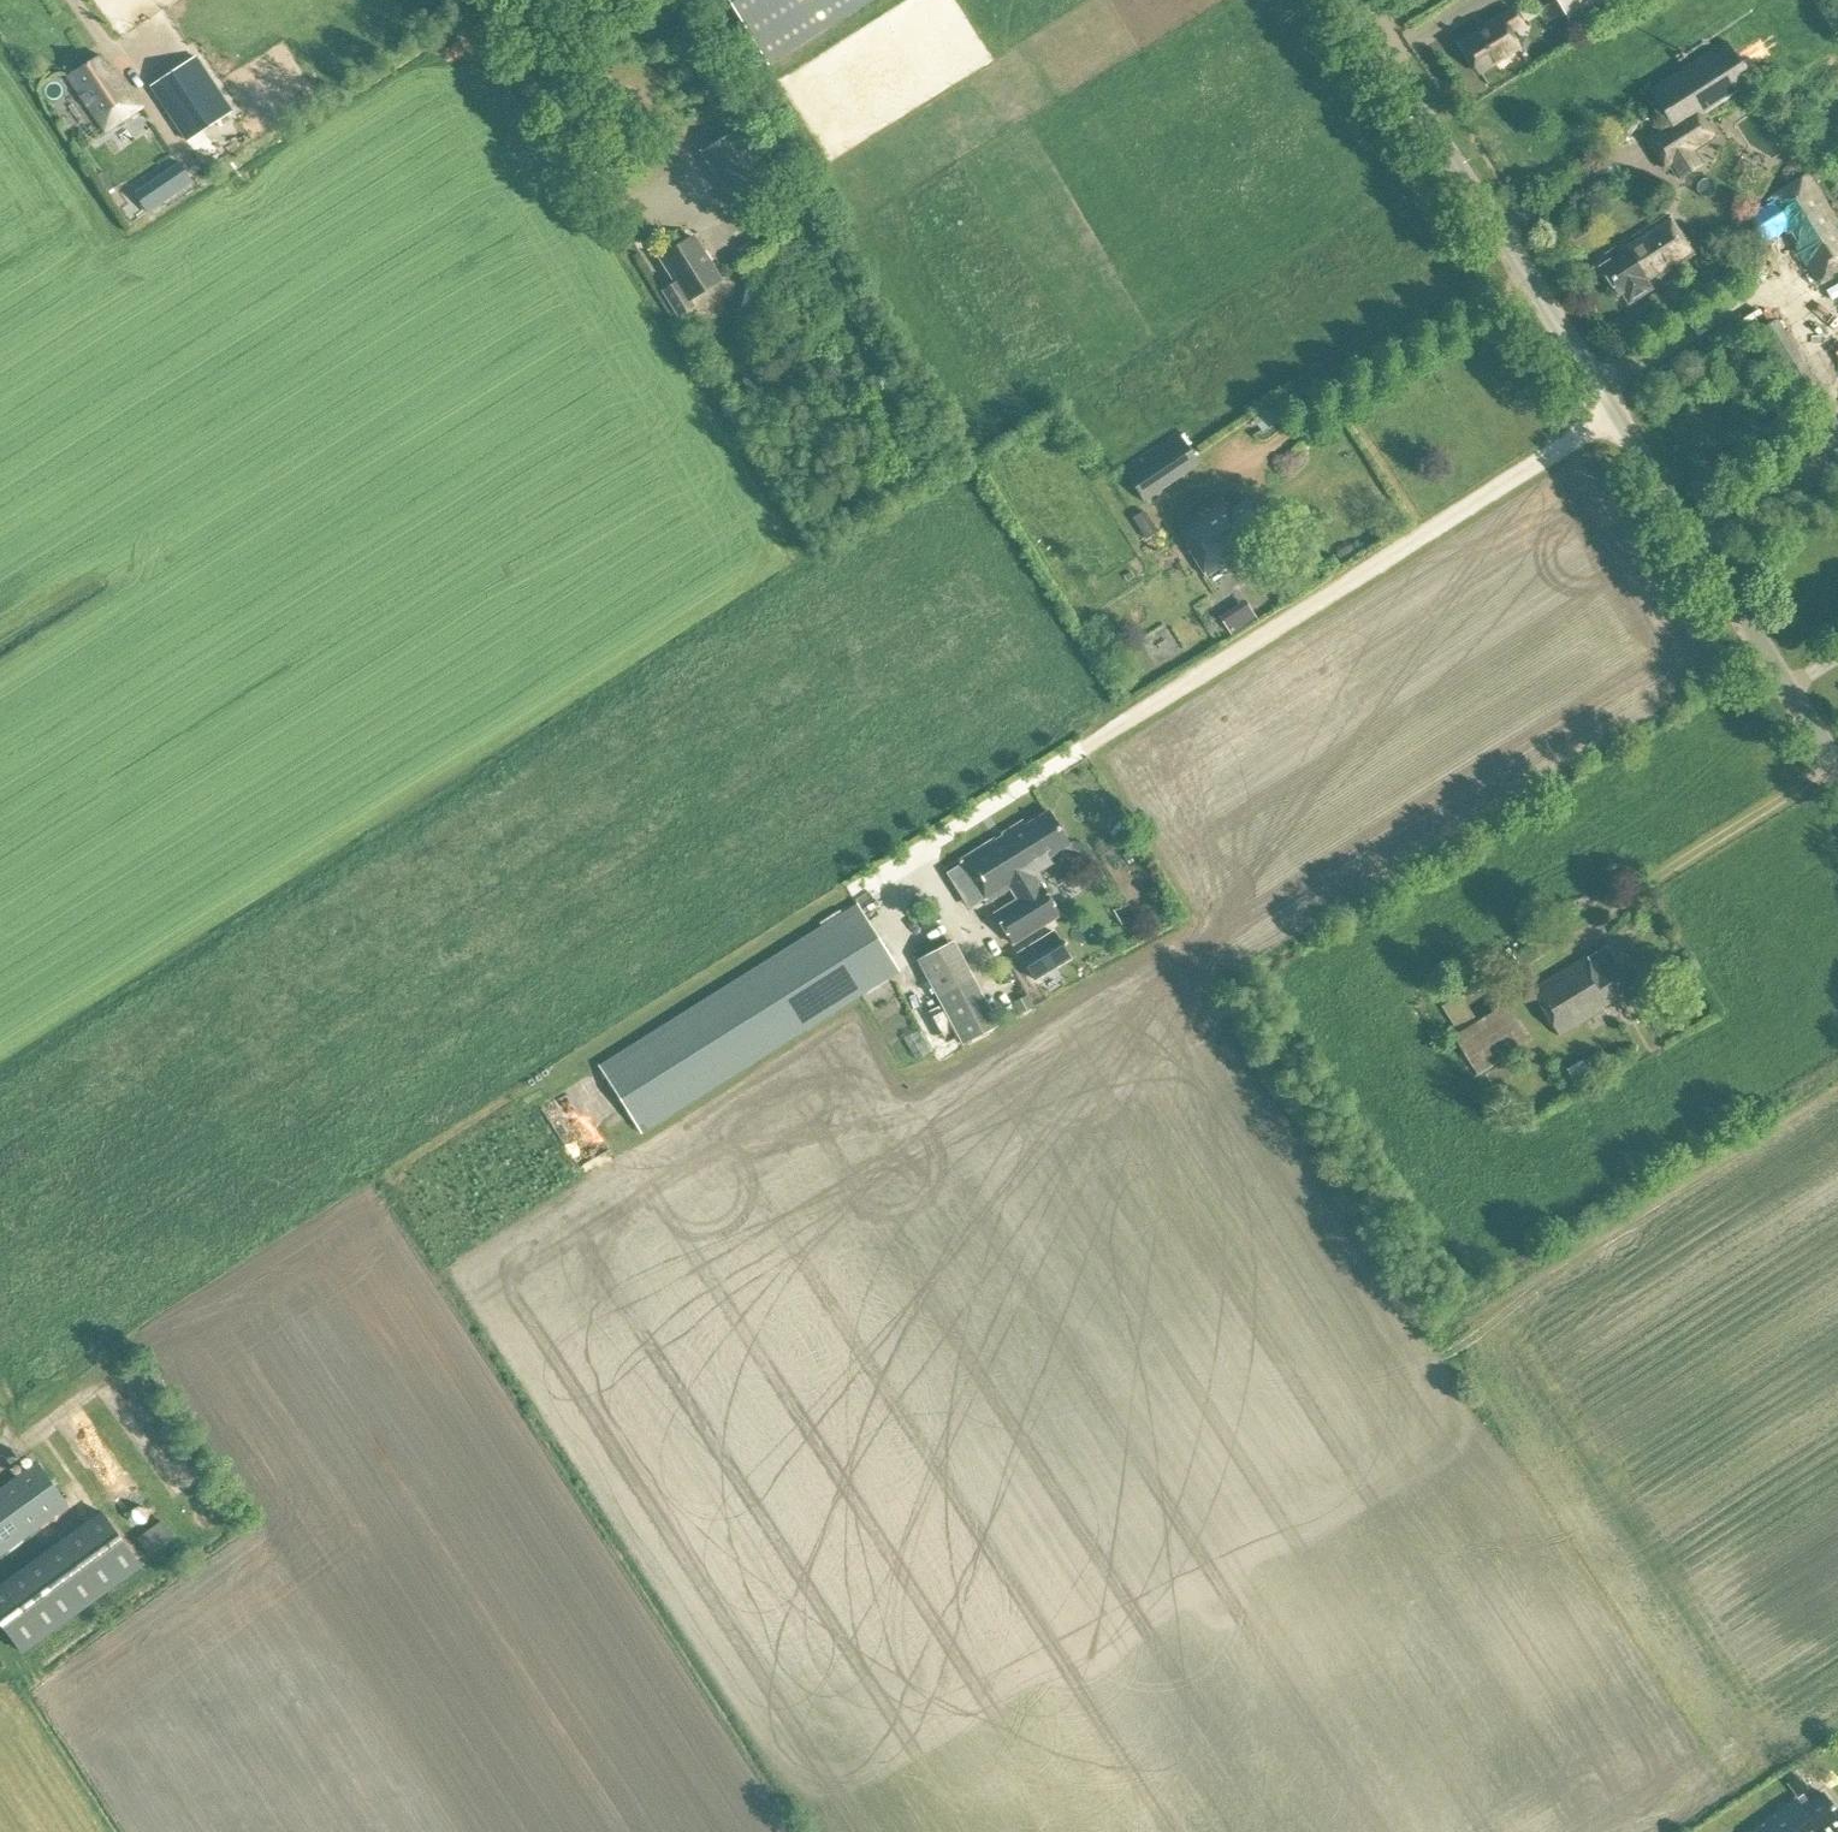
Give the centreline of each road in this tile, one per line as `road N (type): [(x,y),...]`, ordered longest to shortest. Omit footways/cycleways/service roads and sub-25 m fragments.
road 1 (unclassified): [(1837,764),(1353,0)]
road 2 (track): [(1837,764),(1611,906),(1572,946)]

